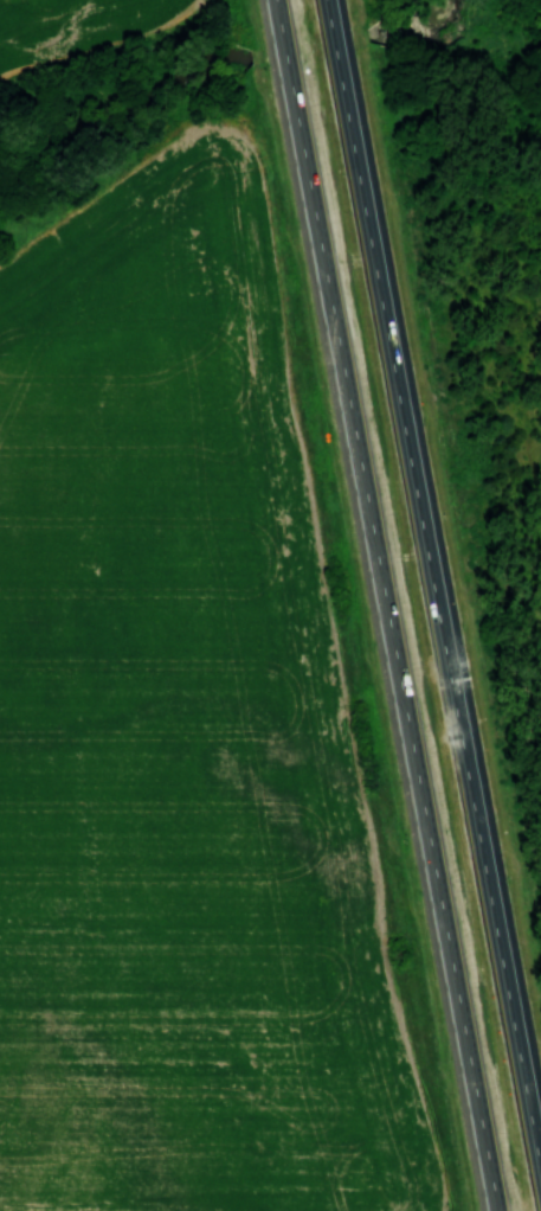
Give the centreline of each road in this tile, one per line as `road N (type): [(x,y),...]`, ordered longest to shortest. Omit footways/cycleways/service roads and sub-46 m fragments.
road 1 (trunk): [(275,0),(498,1210)]
road 2 (trunk): [(540,1153),(328,0)]

